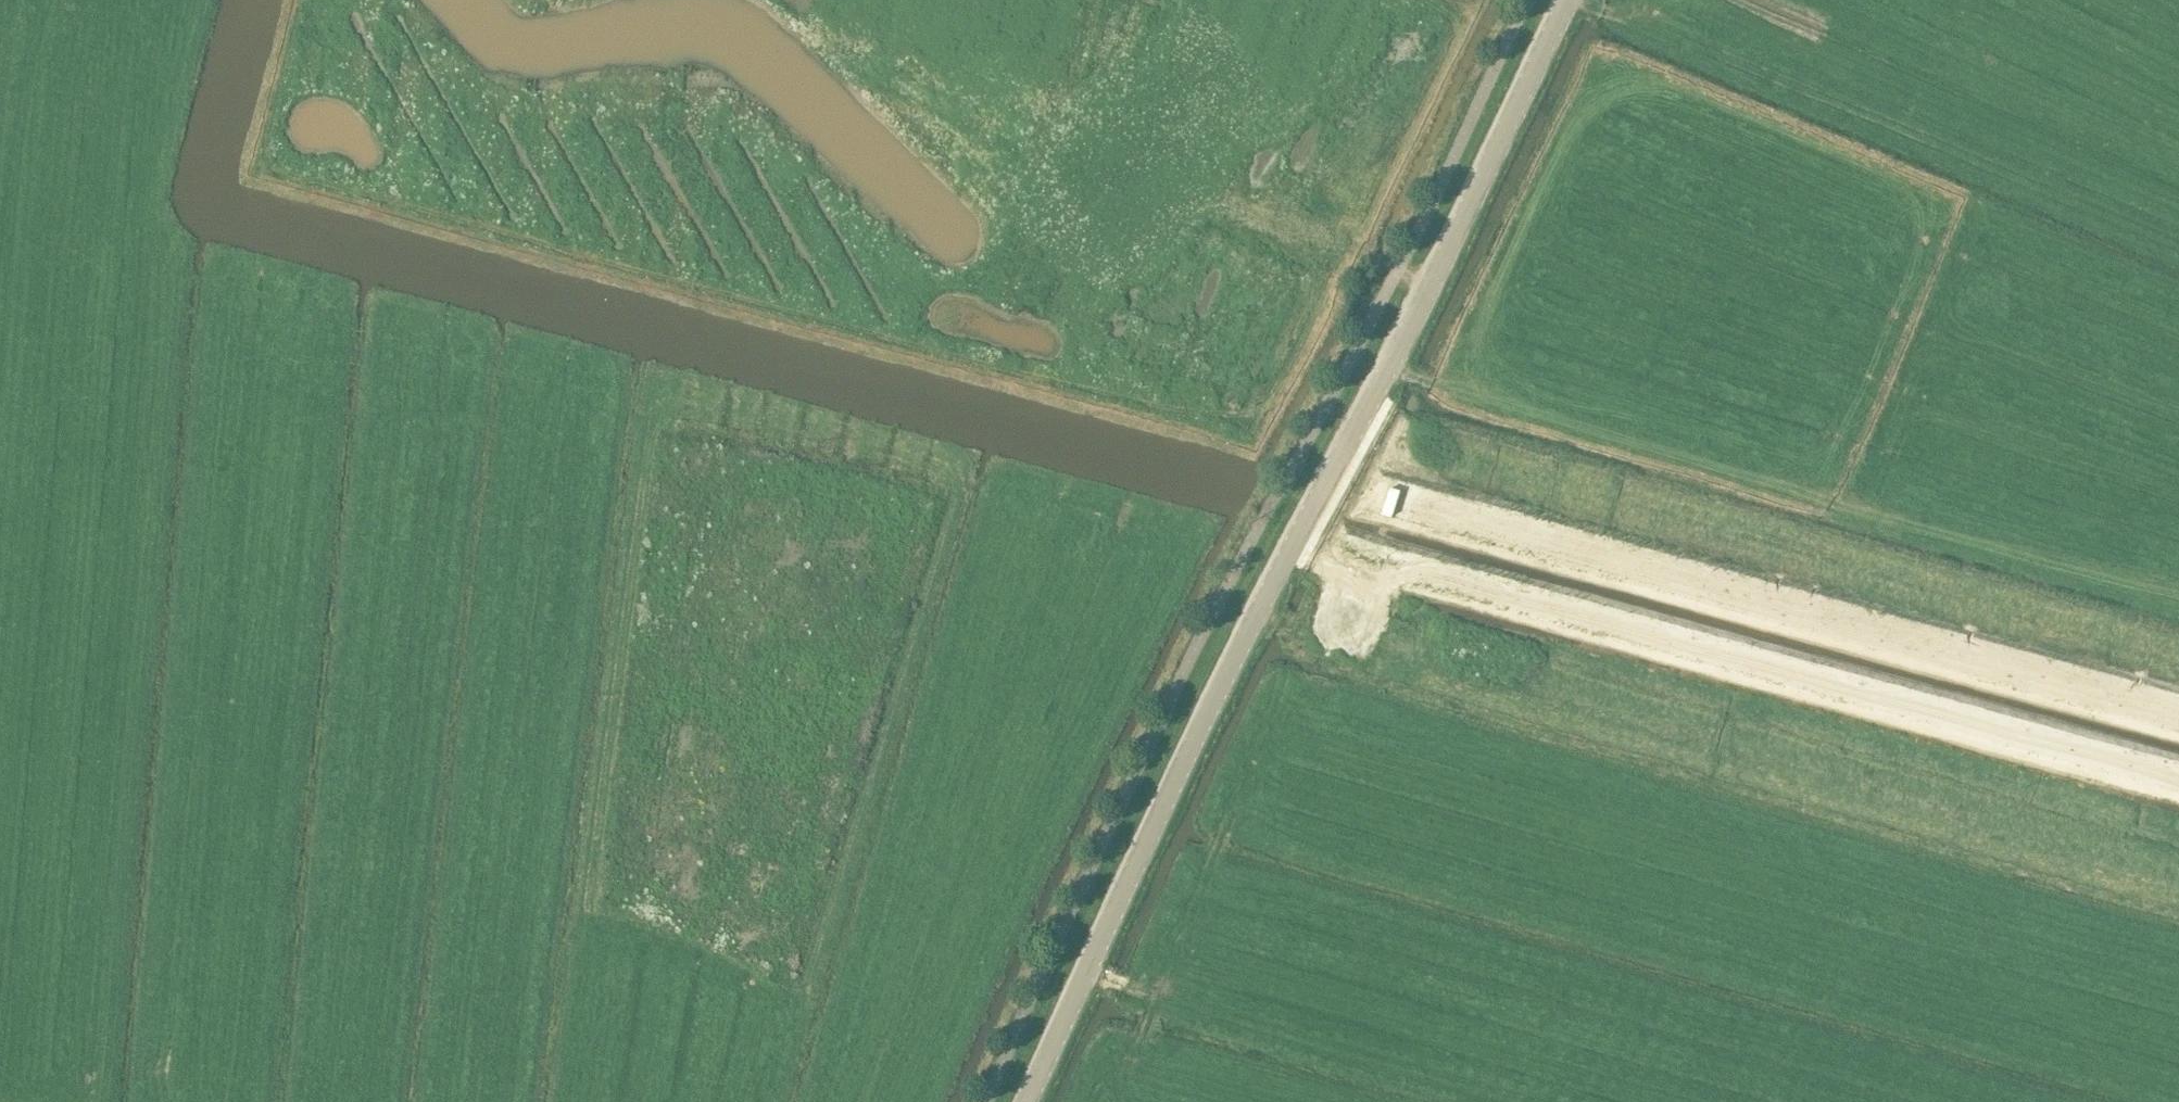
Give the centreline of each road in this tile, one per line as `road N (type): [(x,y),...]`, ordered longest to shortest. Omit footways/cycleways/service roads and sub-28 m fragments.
road 1 (unclassified): [(2178,717),(1328,480)]
road 2 (unclassified): [(1028,1101),(1243,642),(1328,480)]
road 3 (unclassified): [(1328,480),(1571,0)]
road 4 (tertiary): [(40,0),(0,155)]

